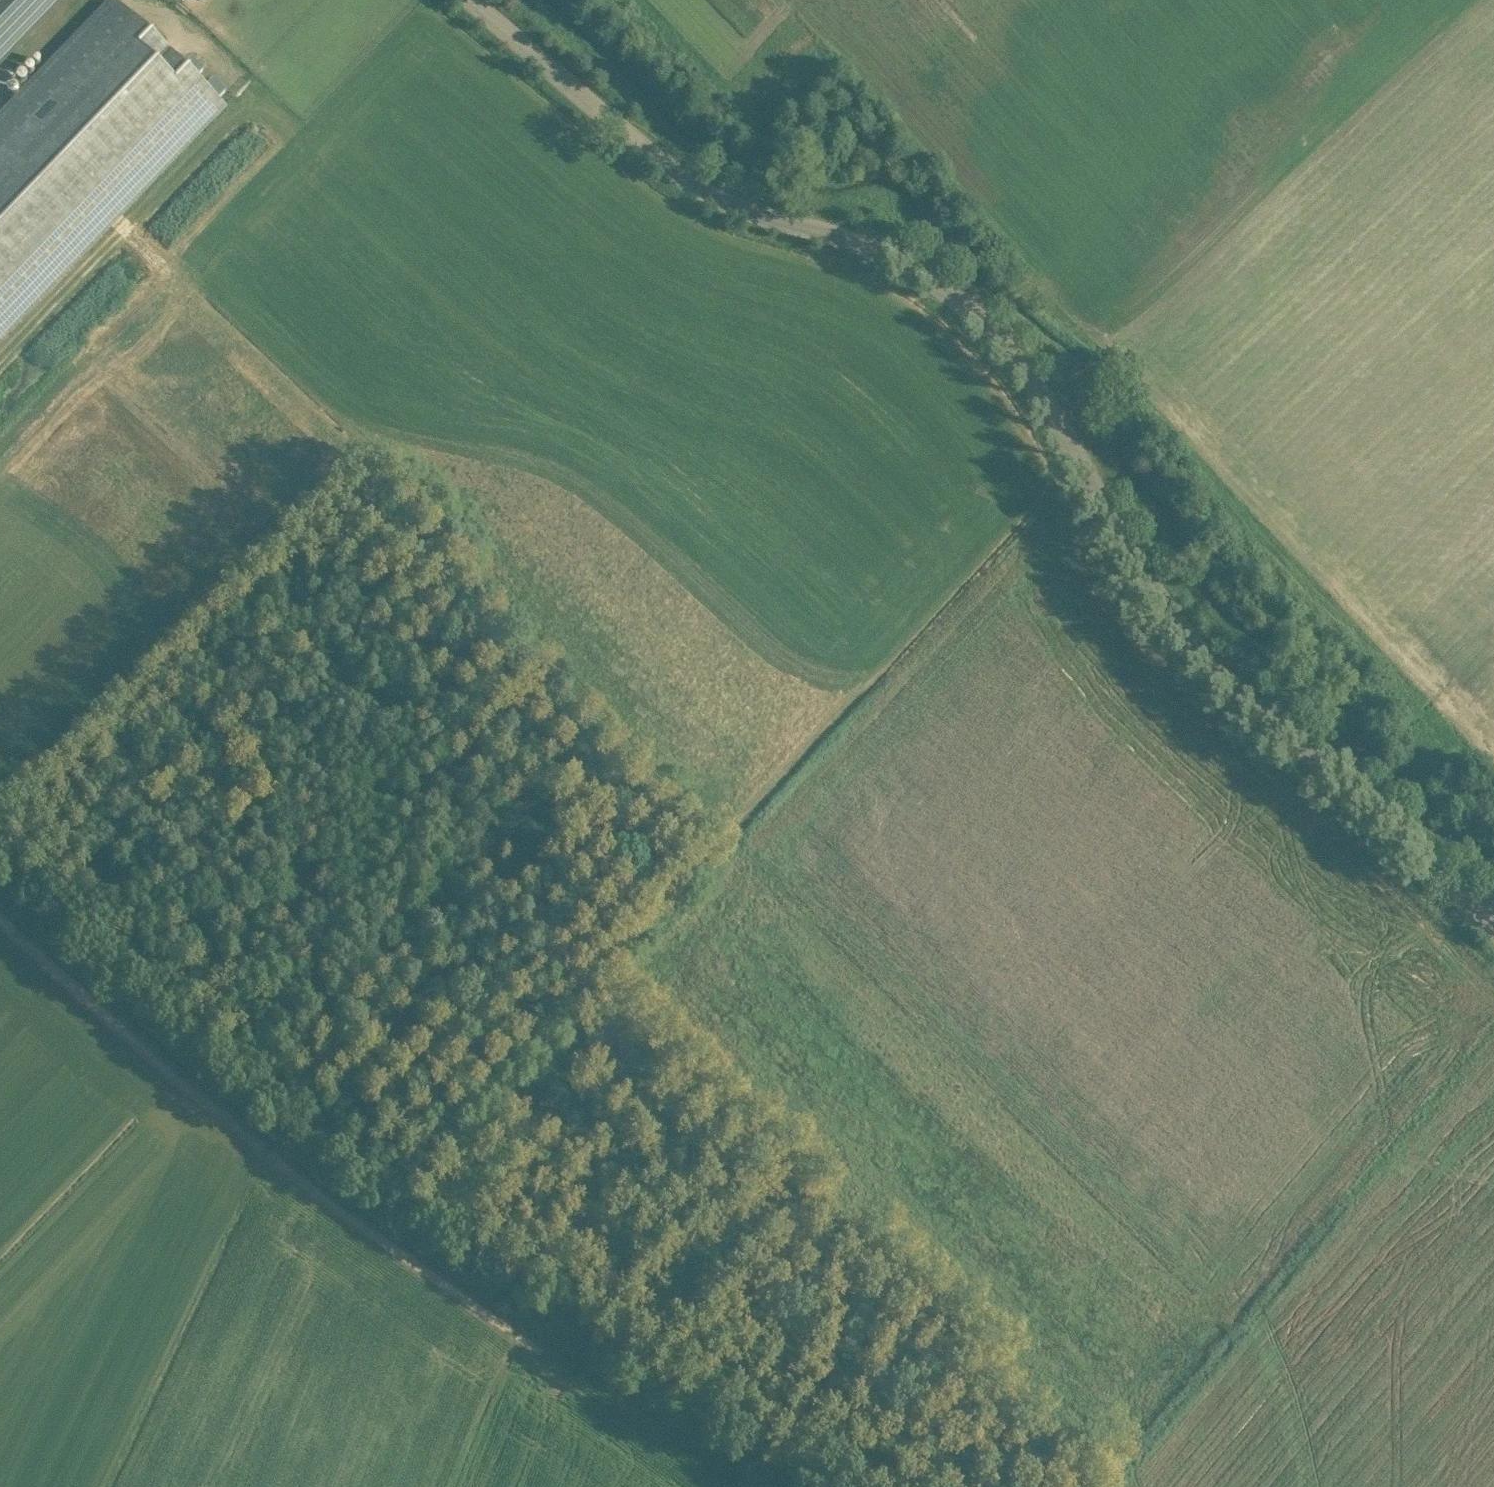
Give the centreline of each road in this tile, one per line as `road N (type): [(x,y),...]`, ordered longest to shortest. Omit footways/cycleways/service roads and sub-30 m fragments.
road 1 (unclassified): [(1493,927),(1198,649),(1017,361),(960,304),(881,251),(707,194),(472,0)]
road 2 (track): [(732,1486),(241,1137),(0,917)]

